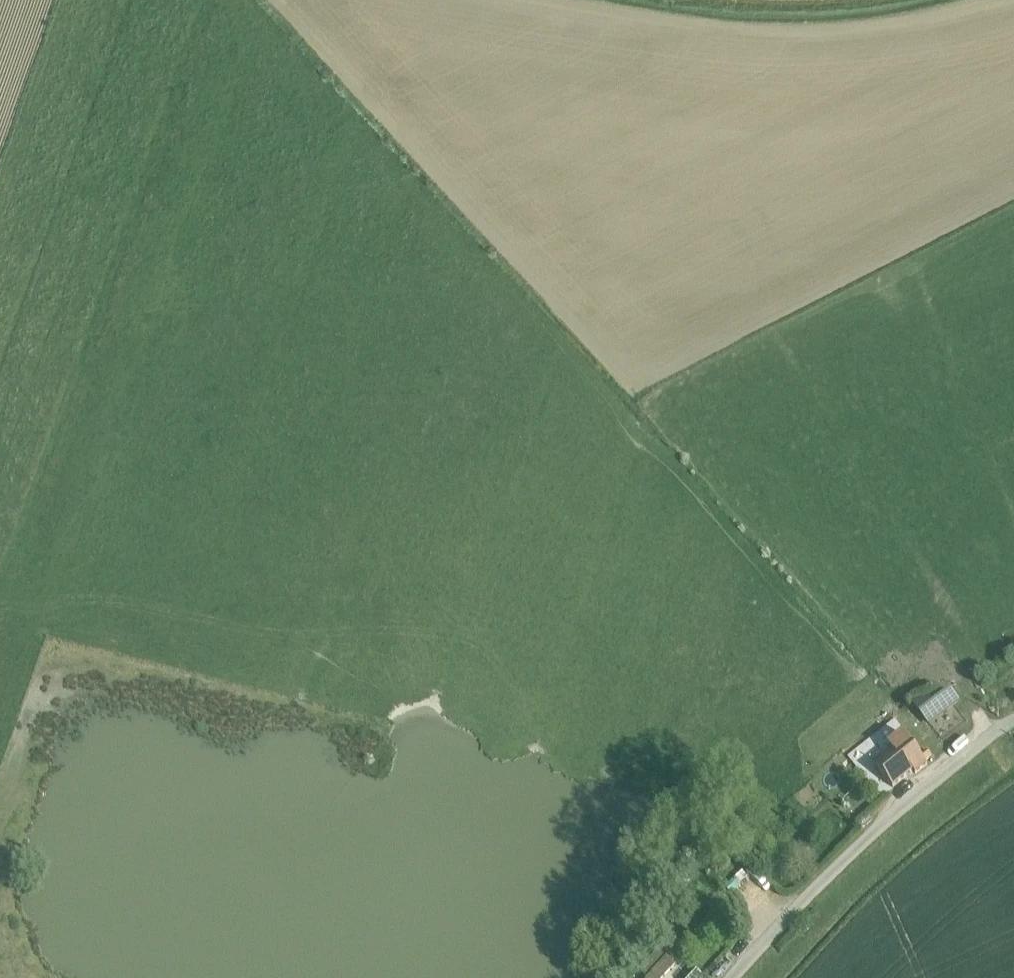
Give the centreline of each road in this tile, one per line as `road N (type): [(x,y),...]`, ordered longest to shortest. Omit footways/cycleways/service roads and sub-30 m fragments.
road 1 (unclassified): [(734,977),(876,835),(1013,722)]

